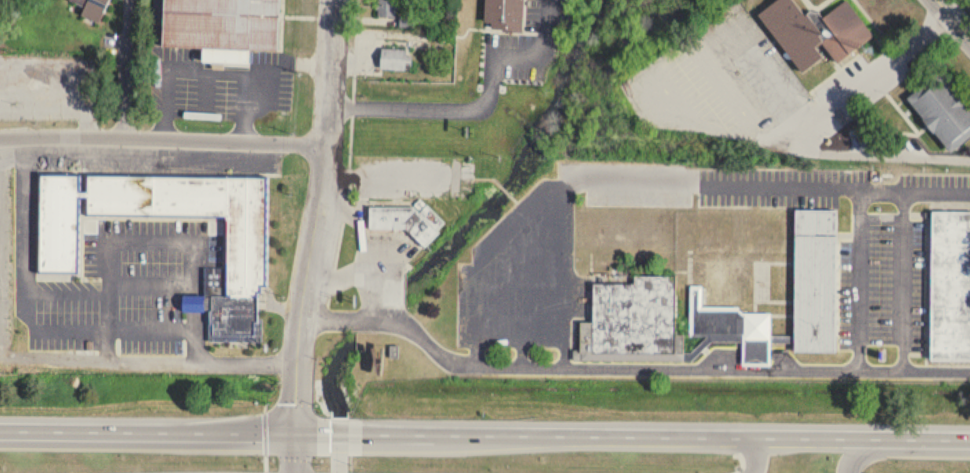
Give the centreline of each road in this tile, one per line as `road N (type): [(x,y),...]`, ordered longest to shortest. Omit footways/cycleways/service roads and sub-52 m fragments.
road 1 (residential): [(300,315),(405,324),(466,365),(969,372)]
road 2 (trunk): [(969,438),(296,432)]
road 3 (residential): [(0,138),(327,142)]
road 4 (residential): [(296,364),(0,359)]
road 5 (trunk): [(296,432),(0,429)]
road 6 (trunk): [(215,431),(189,442),(0,441)]
road 7 (residential): [(327,142),(300,315)]
road 8 (residential): [(335,0),(327,142)]
road 9 (trunk): [(969,449),(868,452),(851,472)]

